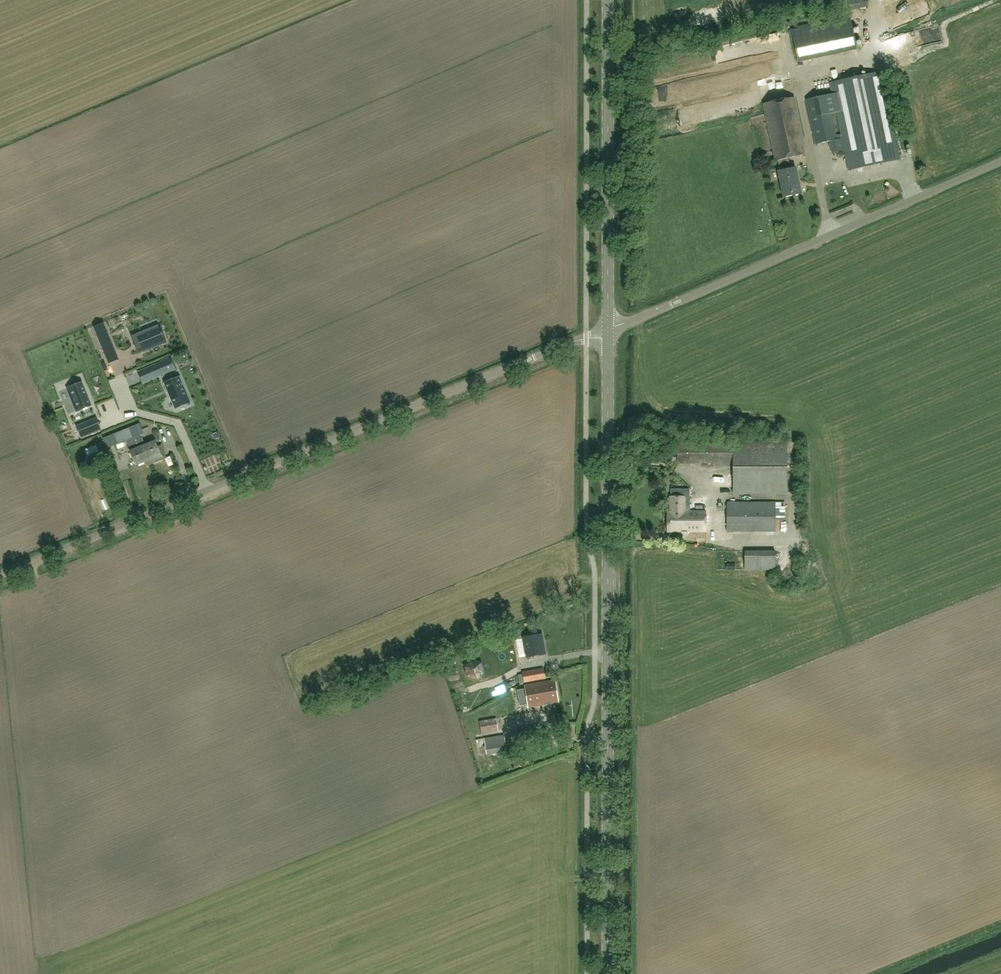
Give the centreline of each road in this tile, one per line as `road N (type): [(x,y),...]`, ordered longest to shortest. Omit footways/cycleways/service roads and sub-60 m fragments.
road 1 (unclassified): [(0,574),(608,332)]
road 2 (secondary): [(608,973),(608,332)]
road 3 (unclassified): [(608,332),(1000,162)]
road 4 (secondary): [(608,332),(608,0)]

